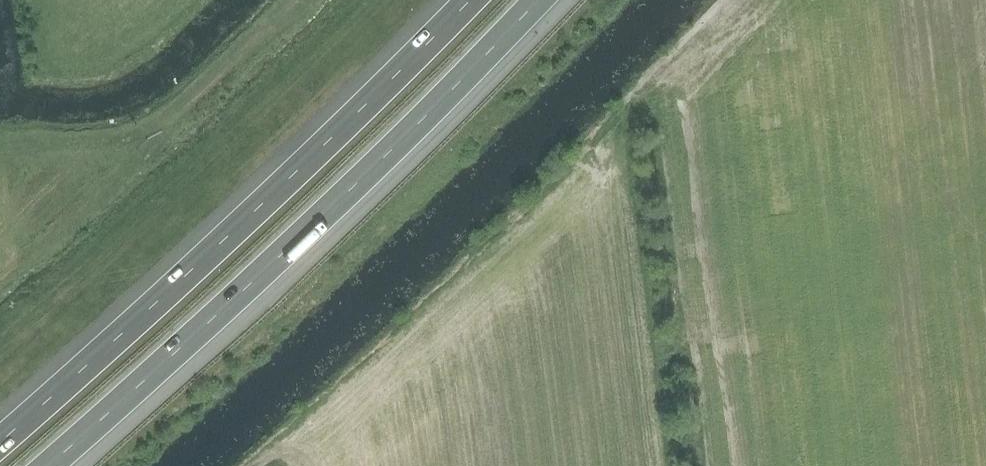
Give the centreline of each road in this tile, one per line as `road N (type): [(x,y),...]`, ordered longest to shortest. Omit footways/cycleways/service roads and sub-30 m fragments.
road 1 (motorway): [(49,465),(357,185),(538,0)]
road 2 (motorway): [(466,0),(317,150),(0,440)]

